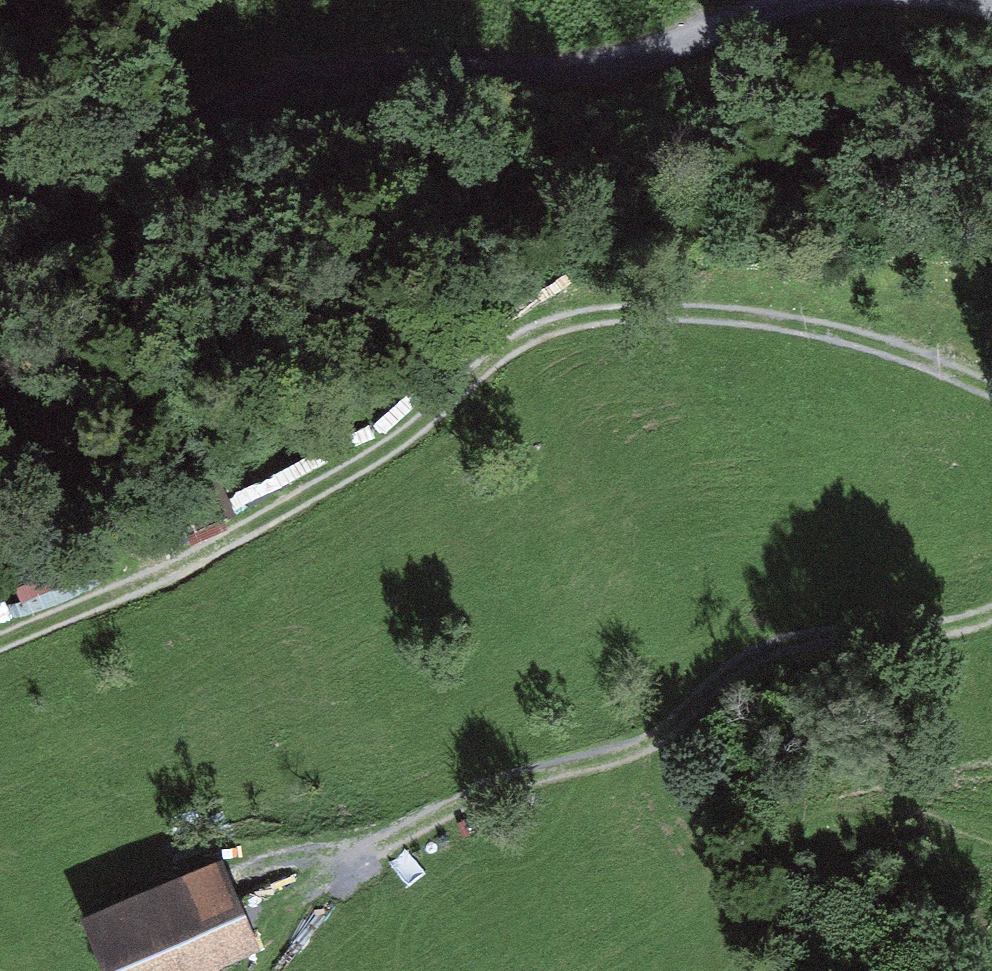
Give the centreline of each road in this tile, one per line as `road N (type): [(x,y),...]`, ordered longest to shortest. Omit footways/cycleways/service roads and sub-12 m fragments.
road 1 (track): [(991,388),(879,345),(694,315),(559,324),(486,353),(431,415),(246,525),(0,636)]
road 2 (track): [(0,181),(199,136),(320,73),(557,73),(832,1),(991,3)]
road 3 (track): [(991,608),(905,635),(776,649),(730,672),(654,741),(623,756),(471,797),(313,880)]
road 4 (track): [(654,741),(656,775),(703,883),(725,970)]

